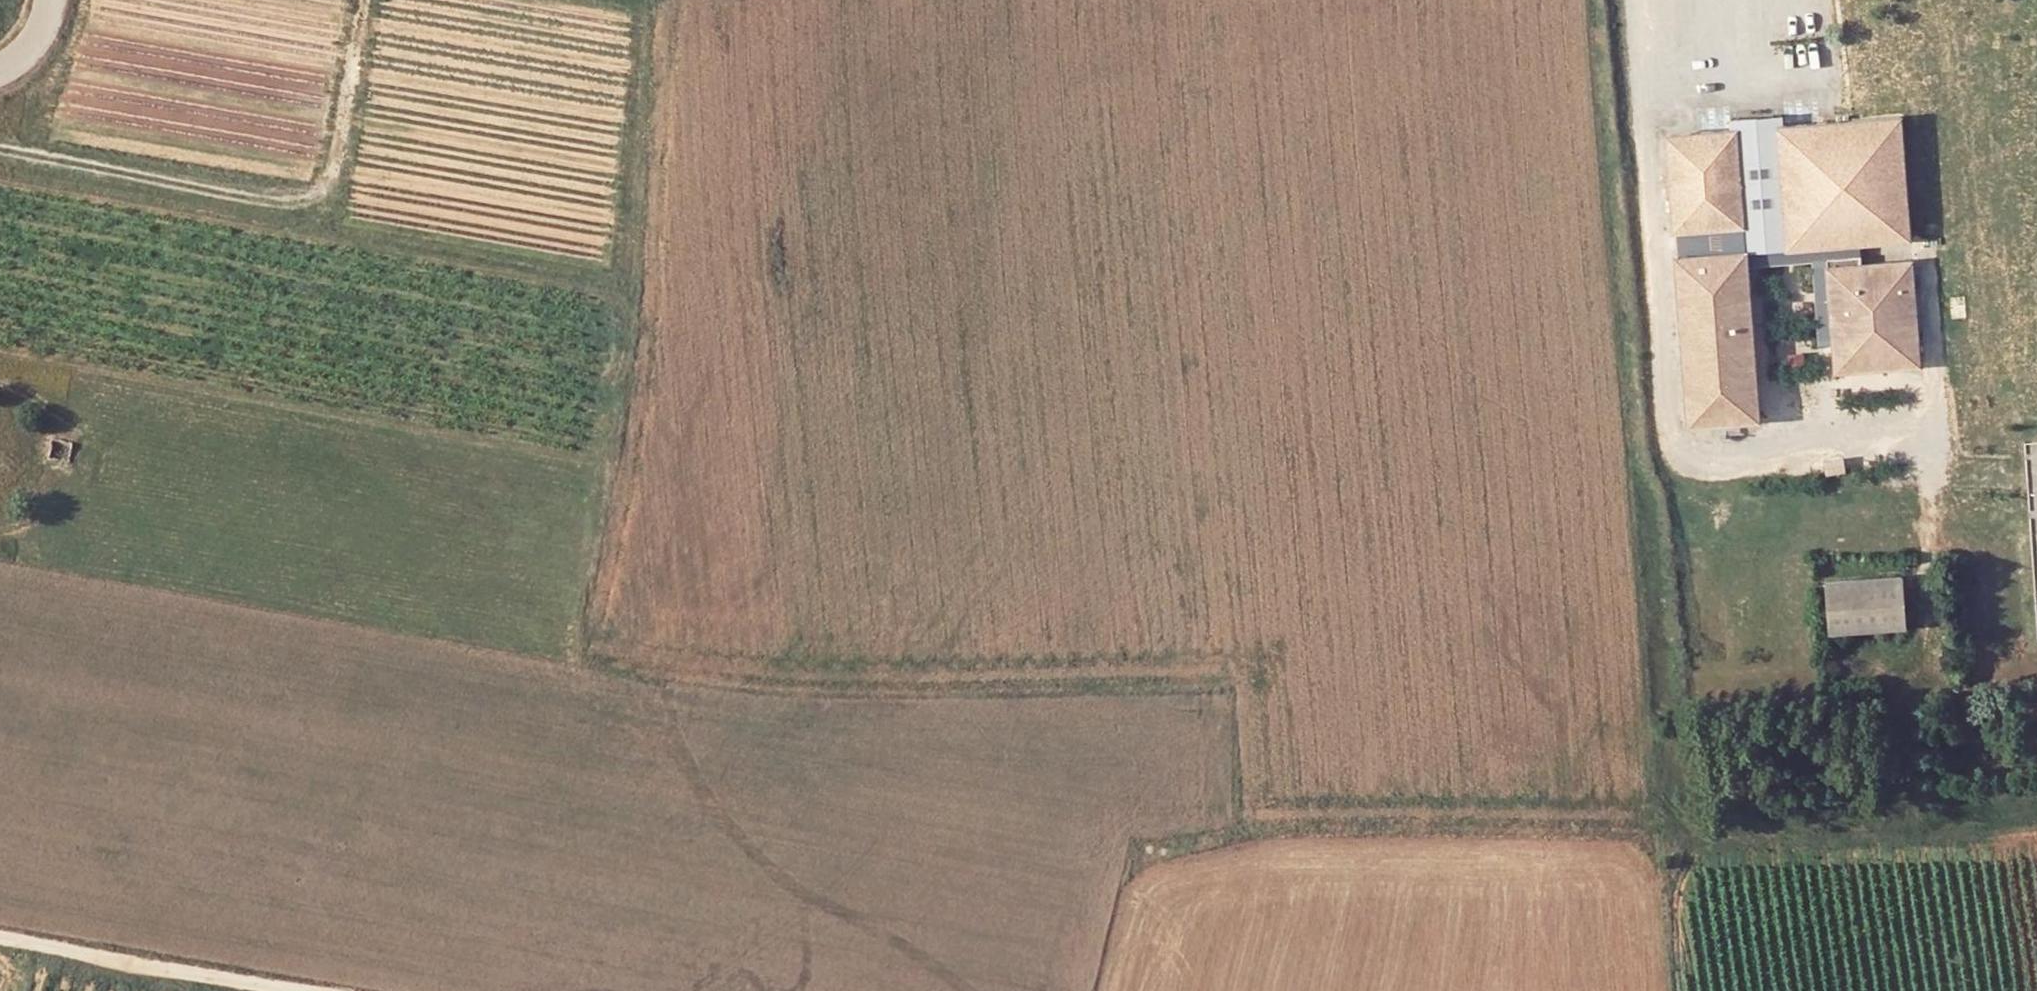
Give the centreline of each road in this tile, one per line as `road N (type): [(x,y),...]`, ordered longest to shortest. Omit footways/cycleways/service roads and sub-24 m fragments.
road 1 (track): [(0,152),(283,205),(327,193),(362,0)]
road 2 (track): [(0,940),(296,990)]

